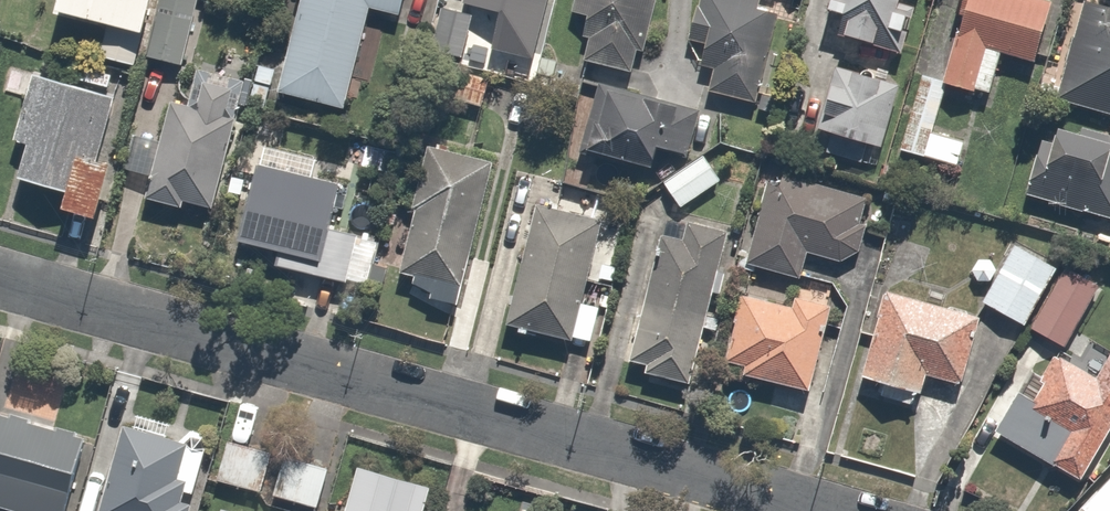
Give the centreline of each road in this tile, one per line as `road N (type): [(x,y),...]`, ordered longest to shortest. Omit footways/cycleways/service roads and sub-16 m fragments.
road 1 (residential): [(812,510),(0,280)]

